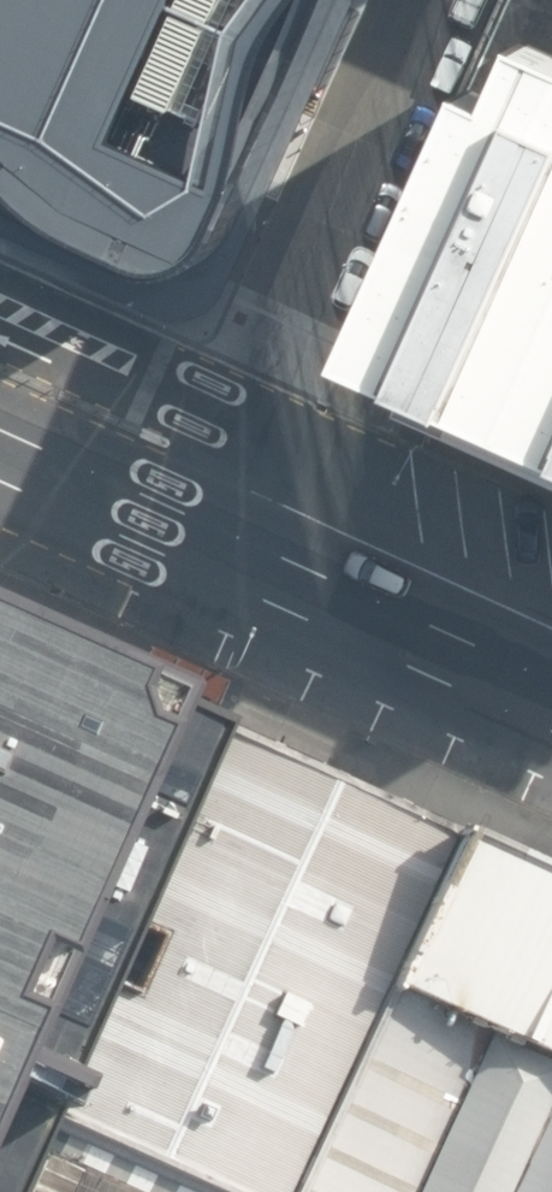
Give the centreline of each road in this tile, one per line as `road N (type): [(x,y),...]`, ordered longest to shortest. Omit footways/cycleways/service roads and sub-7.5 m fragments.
road 1 (primary): [(551,699),(0,451)]

